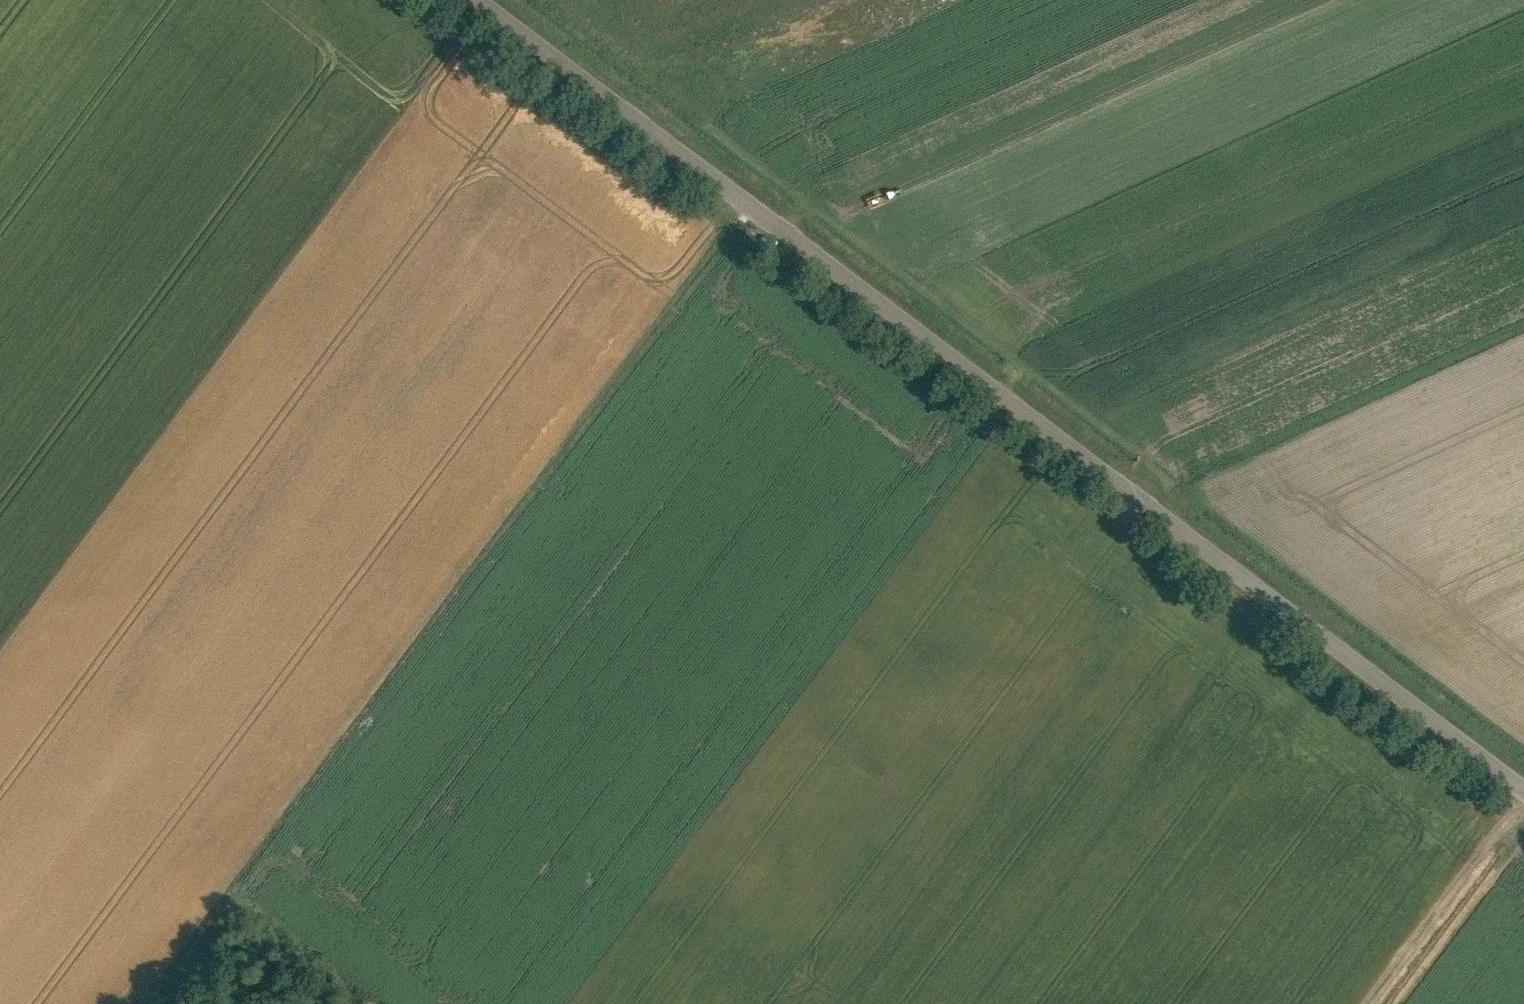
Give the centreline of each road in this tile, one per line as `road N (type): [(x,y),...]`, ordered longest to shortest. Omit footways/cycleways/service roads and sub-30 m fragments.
road 1 (unclassified): [(1523,790),(478,0)]
road 2 (track): [(1523,798),(1368,1003)]

